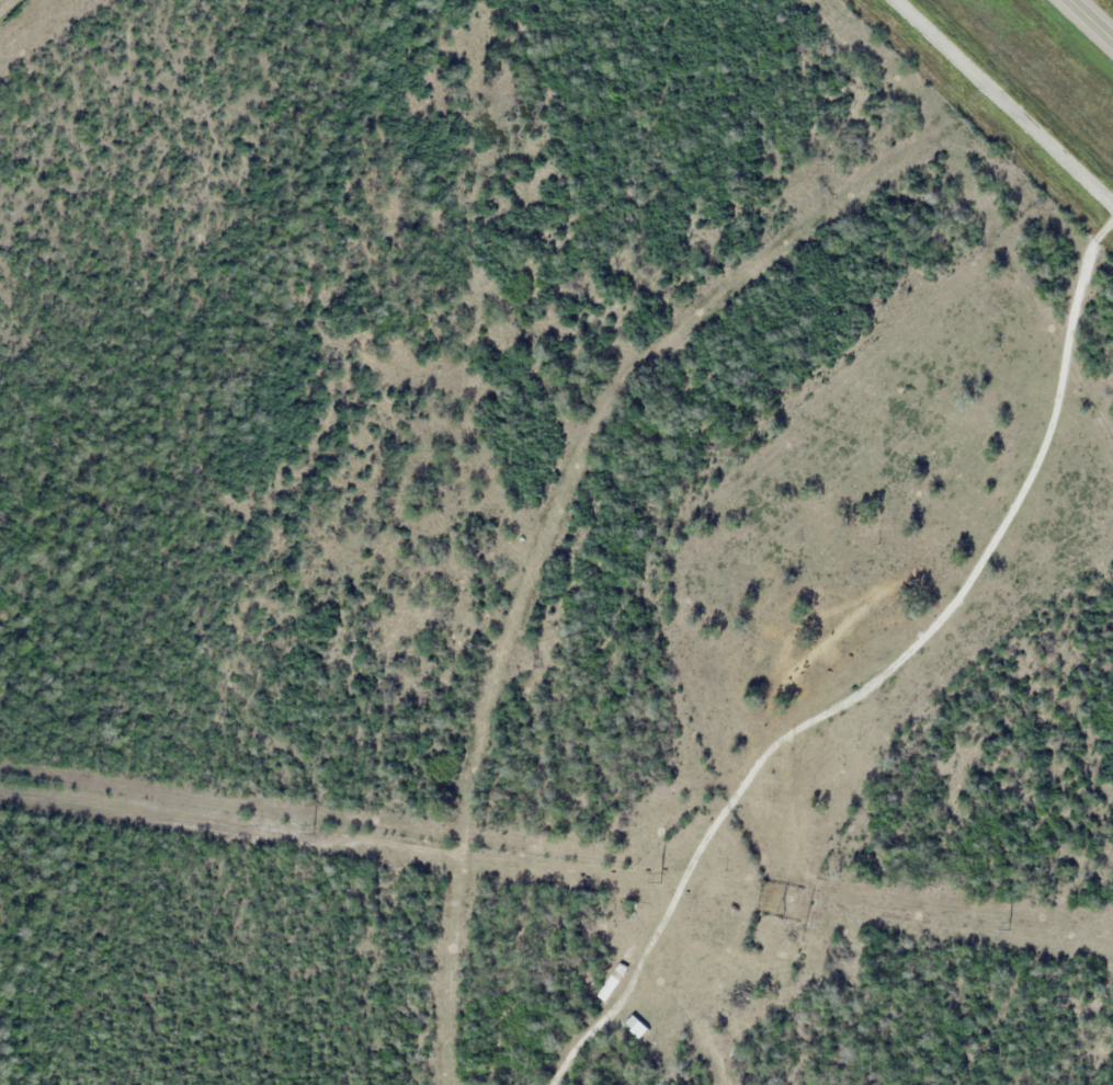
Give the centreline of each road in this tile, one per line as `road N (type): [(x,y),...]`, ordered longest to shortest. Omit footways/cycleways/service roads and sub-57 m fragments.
road 1 (residential): [(897,0),(1112,205)]

